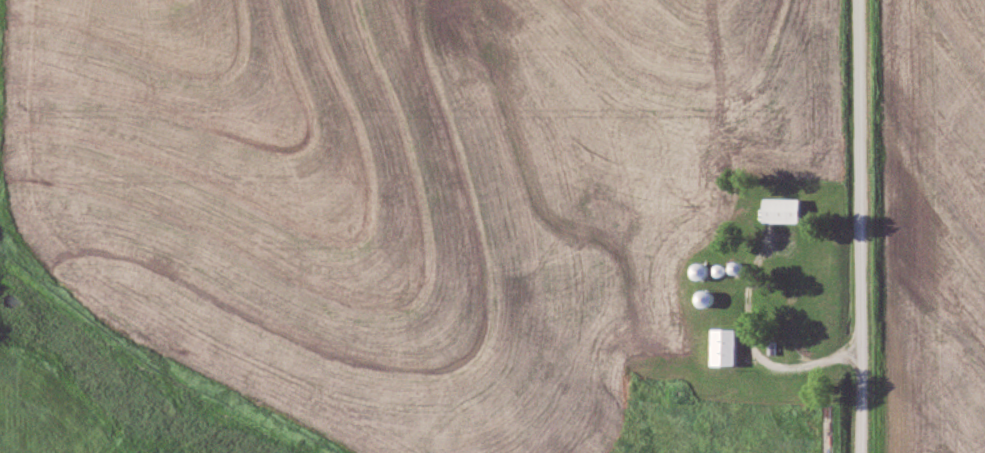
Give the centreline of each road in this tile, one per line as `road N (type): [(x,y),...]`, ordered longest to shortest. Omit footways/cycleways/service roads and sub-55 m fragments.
road 1 (residential): [(860,452),(855,0)]

